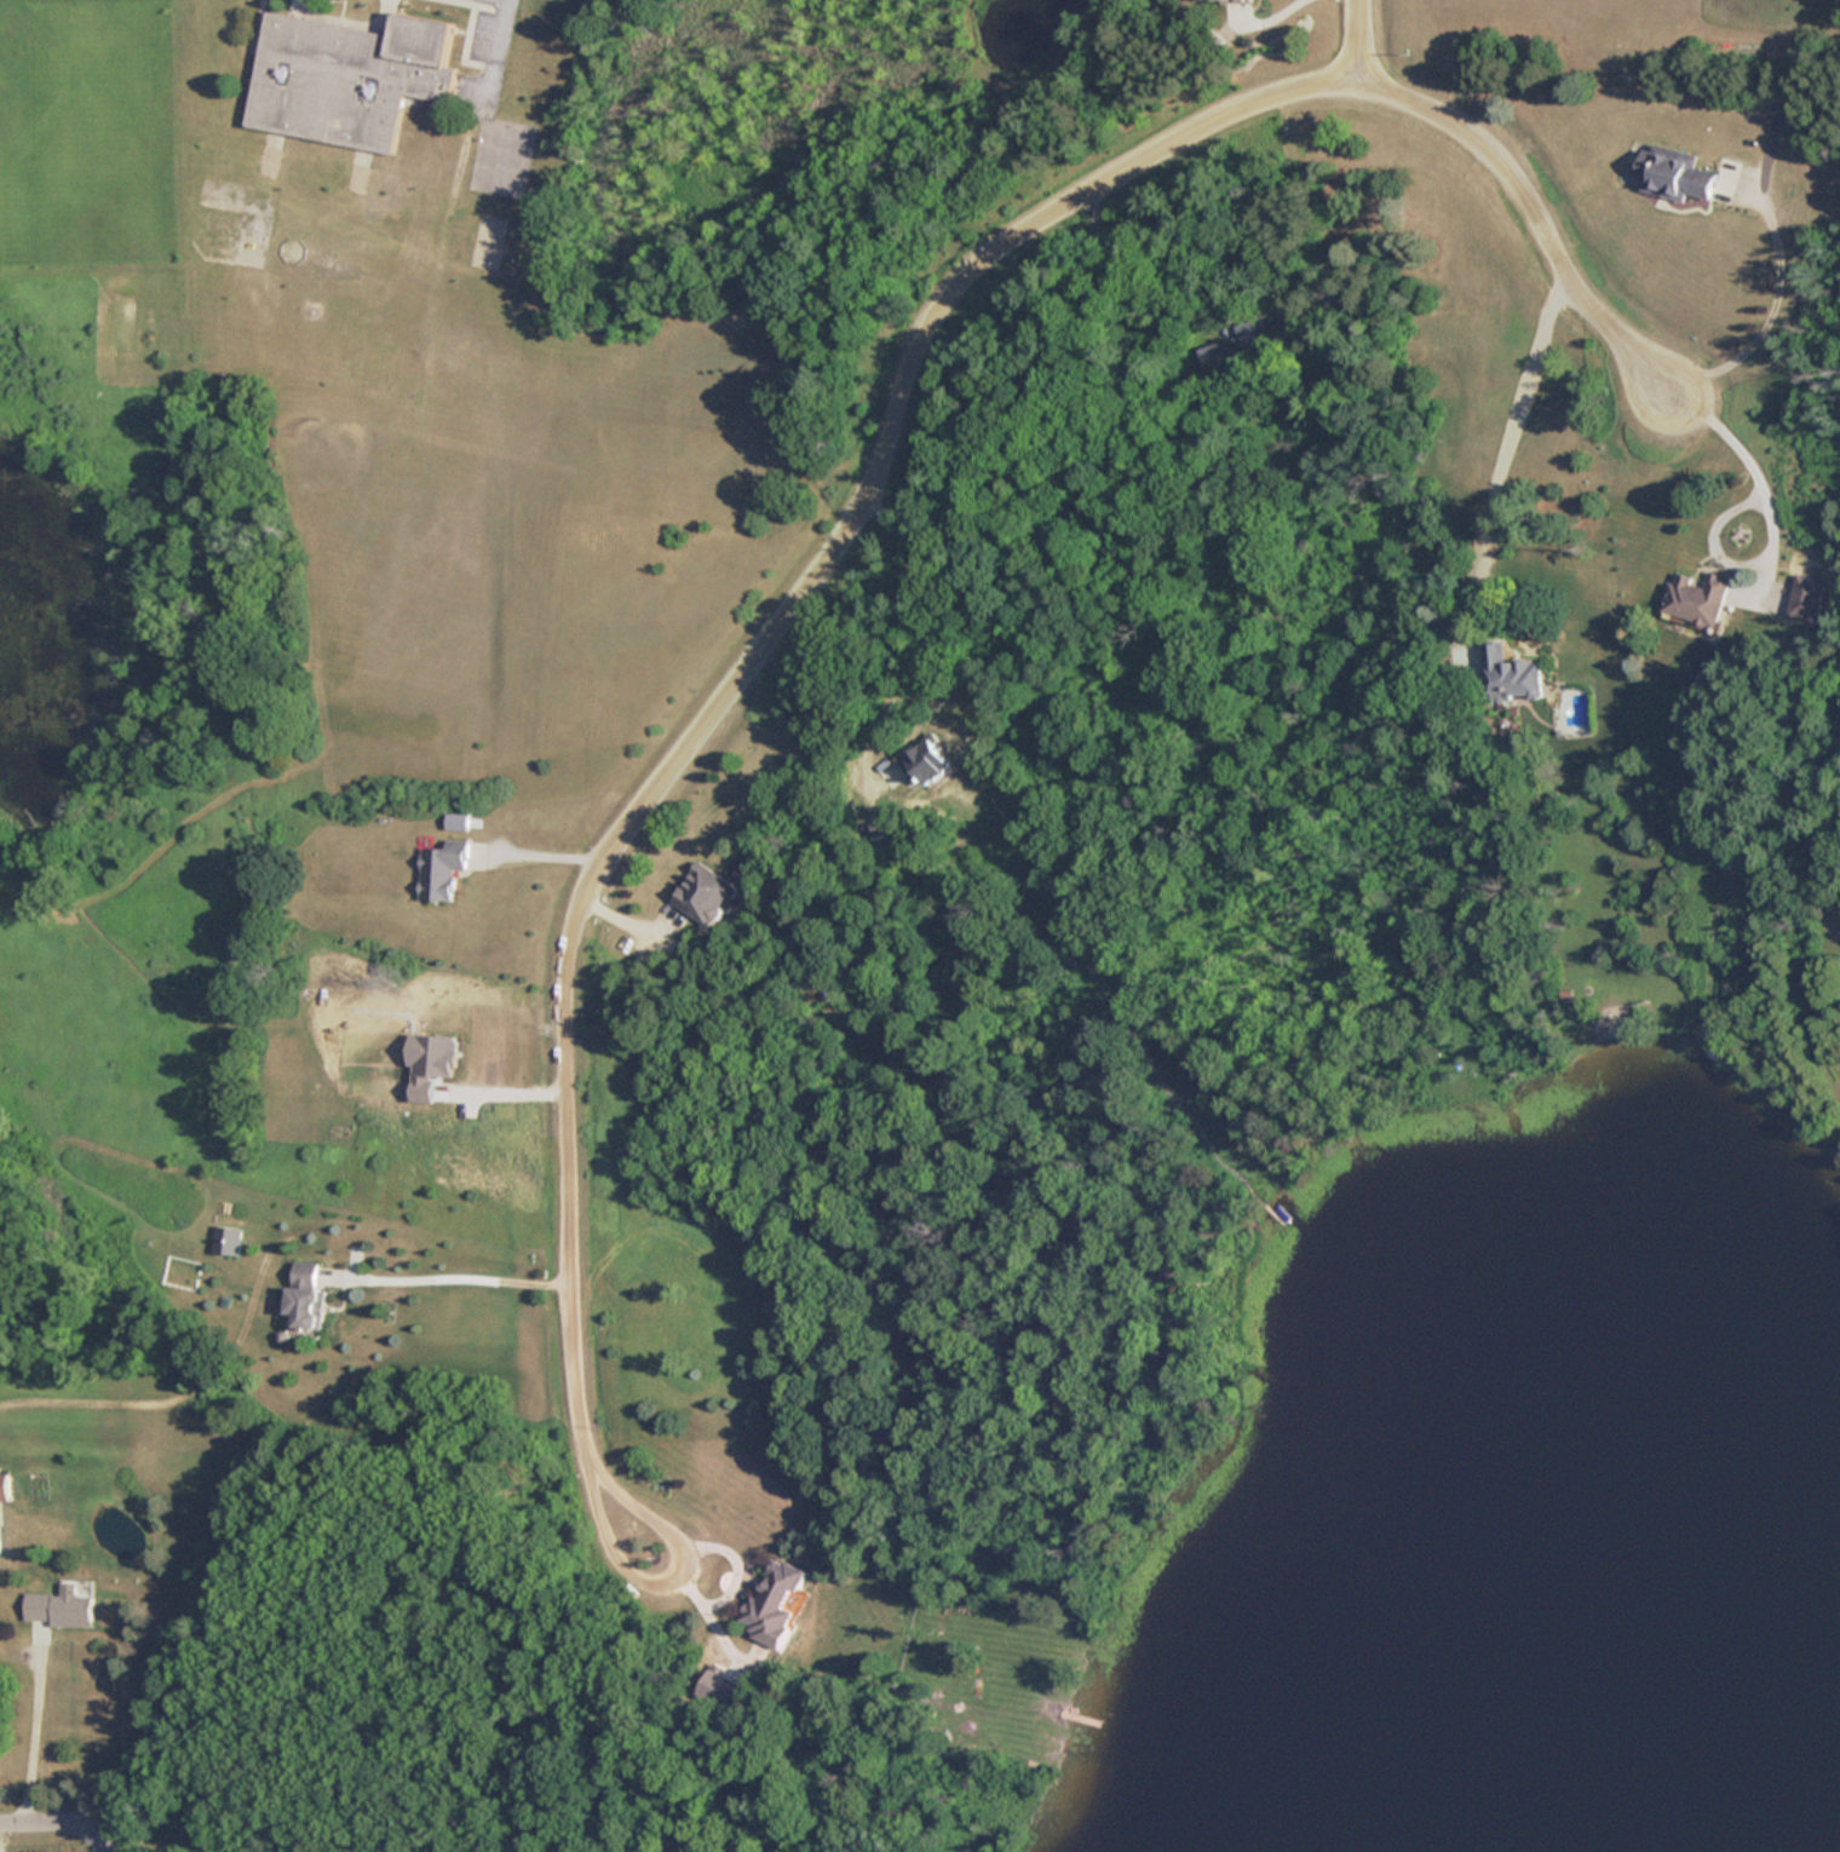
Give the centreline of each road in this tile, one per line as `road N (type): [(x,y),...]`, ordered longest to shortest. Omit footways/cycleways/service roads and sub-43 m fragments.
road 1 (residential): [(1361,79),(1277,91),(1126,166),(995,245),(924,311),(895,436),(866,488),(579,905),(569,995),(583,1399),(609,1490),(649,1552)]
road 2 (residential): [(1361,79),(1436,109),(1501,150),(1536,205),(1565,286),(1621,340),(1660,396)]

